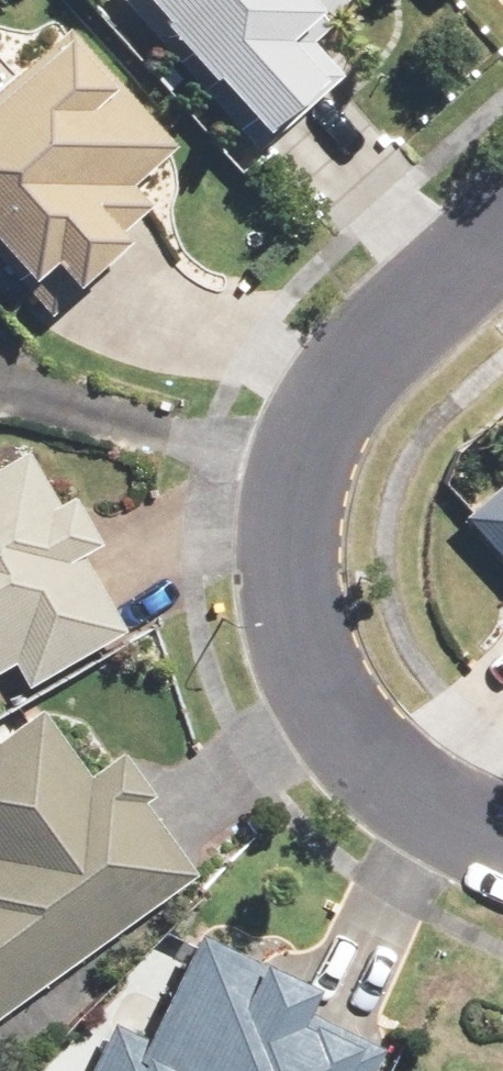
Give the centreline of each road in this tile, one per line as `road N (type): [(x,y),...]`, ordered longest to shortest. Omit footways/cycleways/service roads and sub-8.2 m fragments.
road 1 (residential): [(502,843),(392,788),(318,701),(293,605),(294,485),(359,355)]
road 2 (residential): [(359,355),(502,226)]

